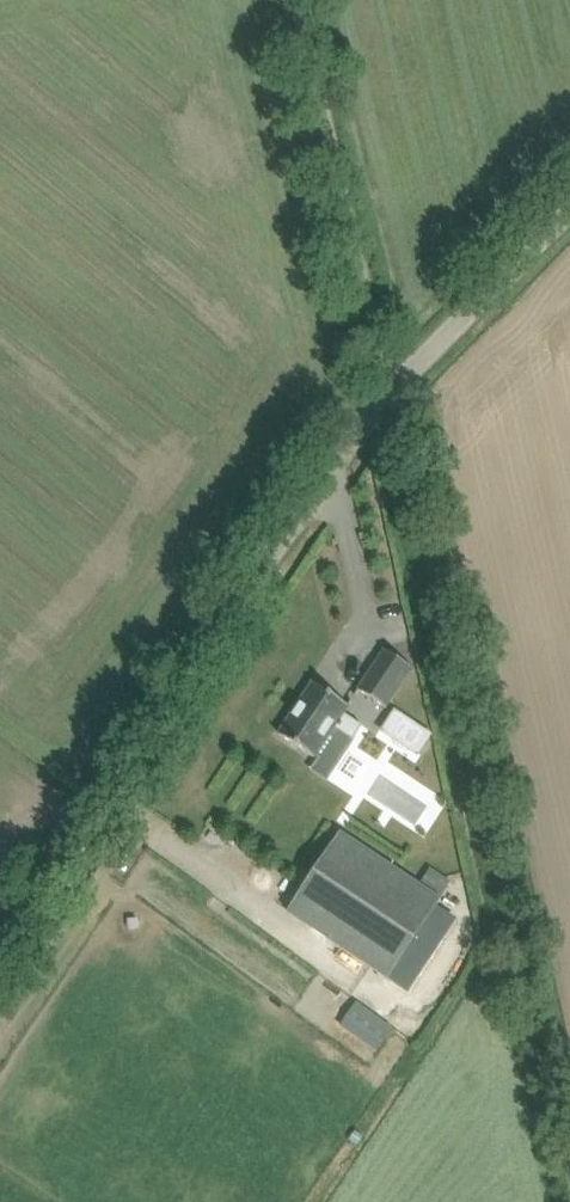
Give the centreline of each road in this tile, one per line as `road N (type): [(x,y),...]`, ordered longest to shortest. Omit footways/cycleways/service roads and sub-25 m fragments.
road 1 (track): [(300,0),(388,394),(569,1103)]
road 2 (unclassified): [(0,976),(388,394),(569,212)]

